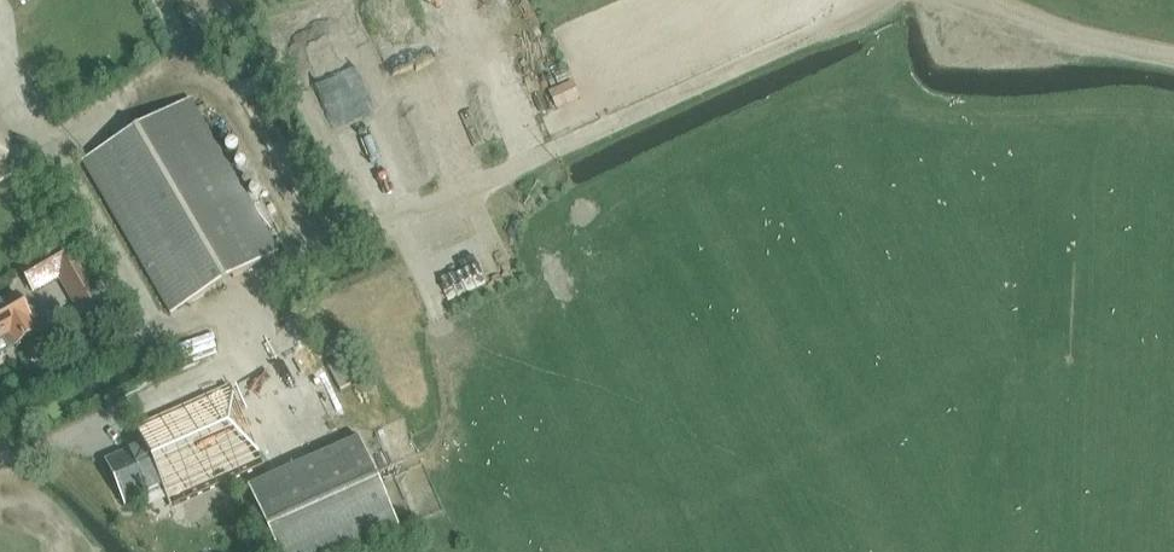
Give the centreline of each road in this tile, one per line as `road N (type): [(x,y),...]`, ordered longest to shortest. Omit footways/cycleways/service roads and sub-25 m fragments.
road 1 (track): [(880,0),(371,223),(282,282),(223,362),(0,462)]
road 2 (track): [(1173,53),(983,0)]

